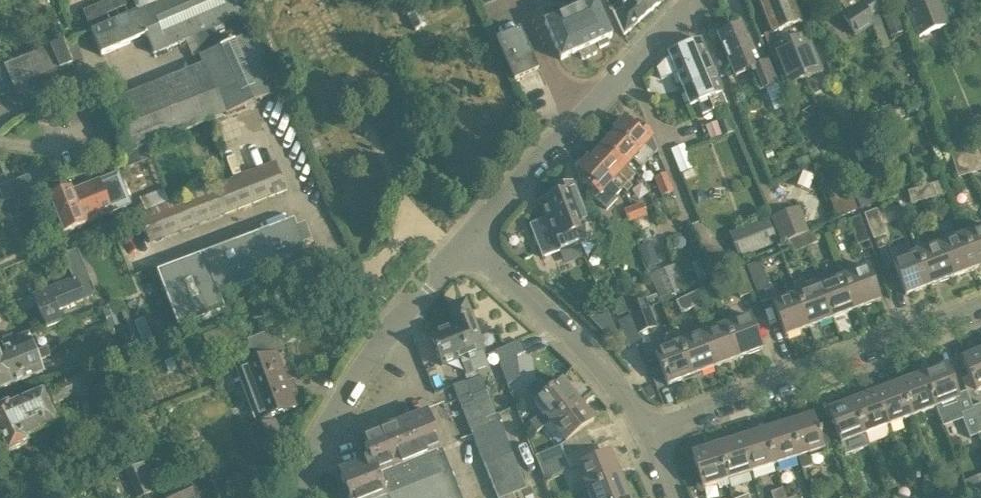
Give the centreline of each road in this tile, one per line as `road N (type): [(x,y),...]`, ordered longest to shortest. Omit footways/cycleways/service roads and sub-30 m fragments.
road 1 (residential): [(650,430),(980,303)]
road 2 (residential): [(287,497),(353,379),(466,241)]
road 3 (residential): [(650,430),(594,360),(466,241)]
road 4 (residential): [(466,241),(580,114)]
road 5 (residential): [(580,114),(697,0)]
road 6 (residential): [(523,0),(580,114)]

